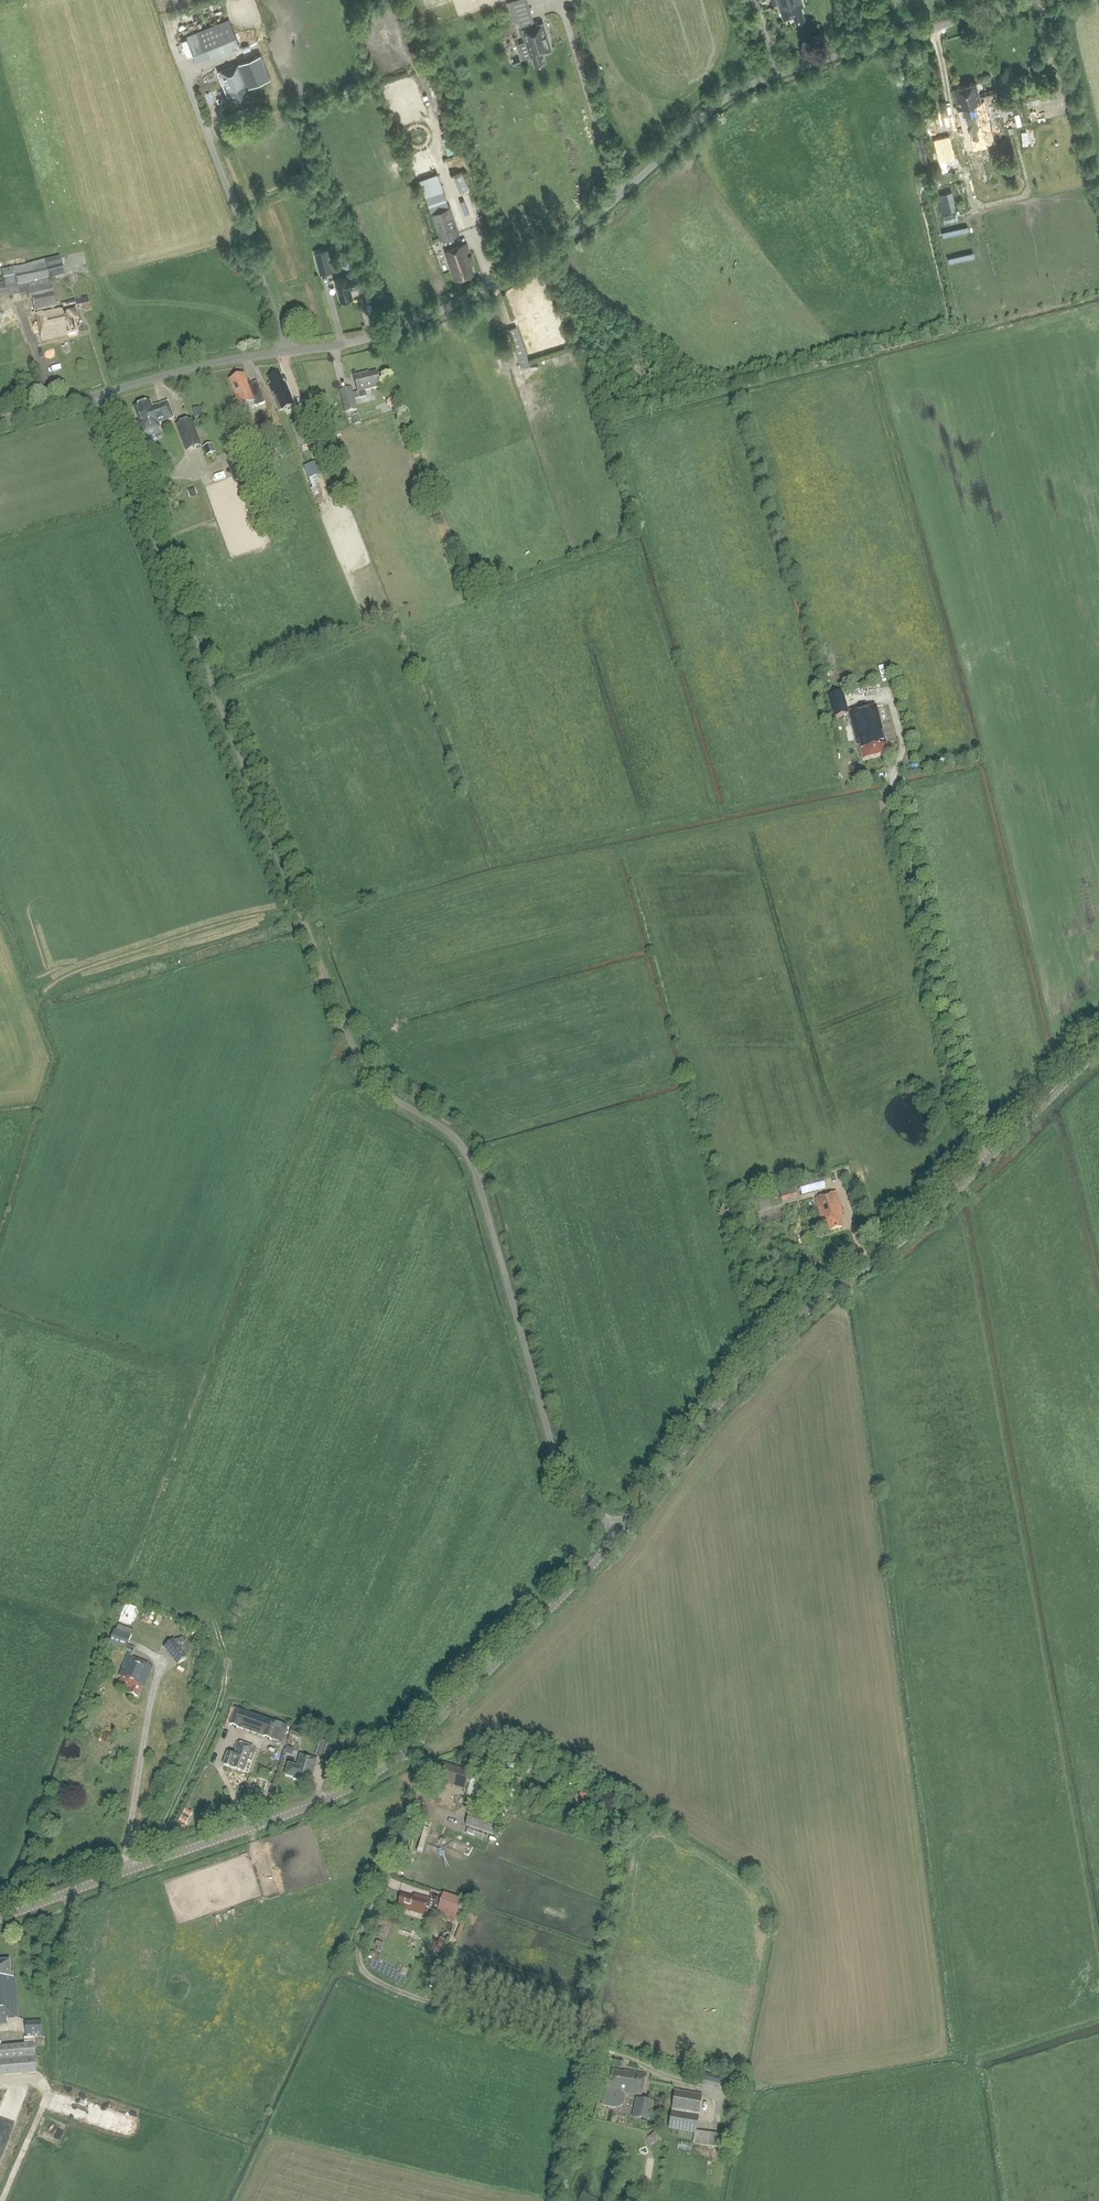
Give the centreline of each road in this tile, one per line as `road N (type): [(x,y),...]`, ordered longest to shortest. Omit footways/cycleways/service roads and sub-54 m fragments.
road 1 (unclassified): [(621,1529),(581,1495),(554,1456),(473,1164),(449,1131),(386,1092),(352,1045),(99,394)]
road 2 (unclassified): [(99,394),(234,359),(347,343),(459,302),(552,250),(718,102),(754,82),(1032,0)]
road 3 (tertiary): [(0,1921),(310,1803),(398,1757),(449,1715),(621,1529)]
road 4 (tertiary): [(621,1529),(749,1367),(1098,1051)]
road 5 (track): [(289,351),(188,82)]
road 6 (track): [(616,198),(559,0)]

